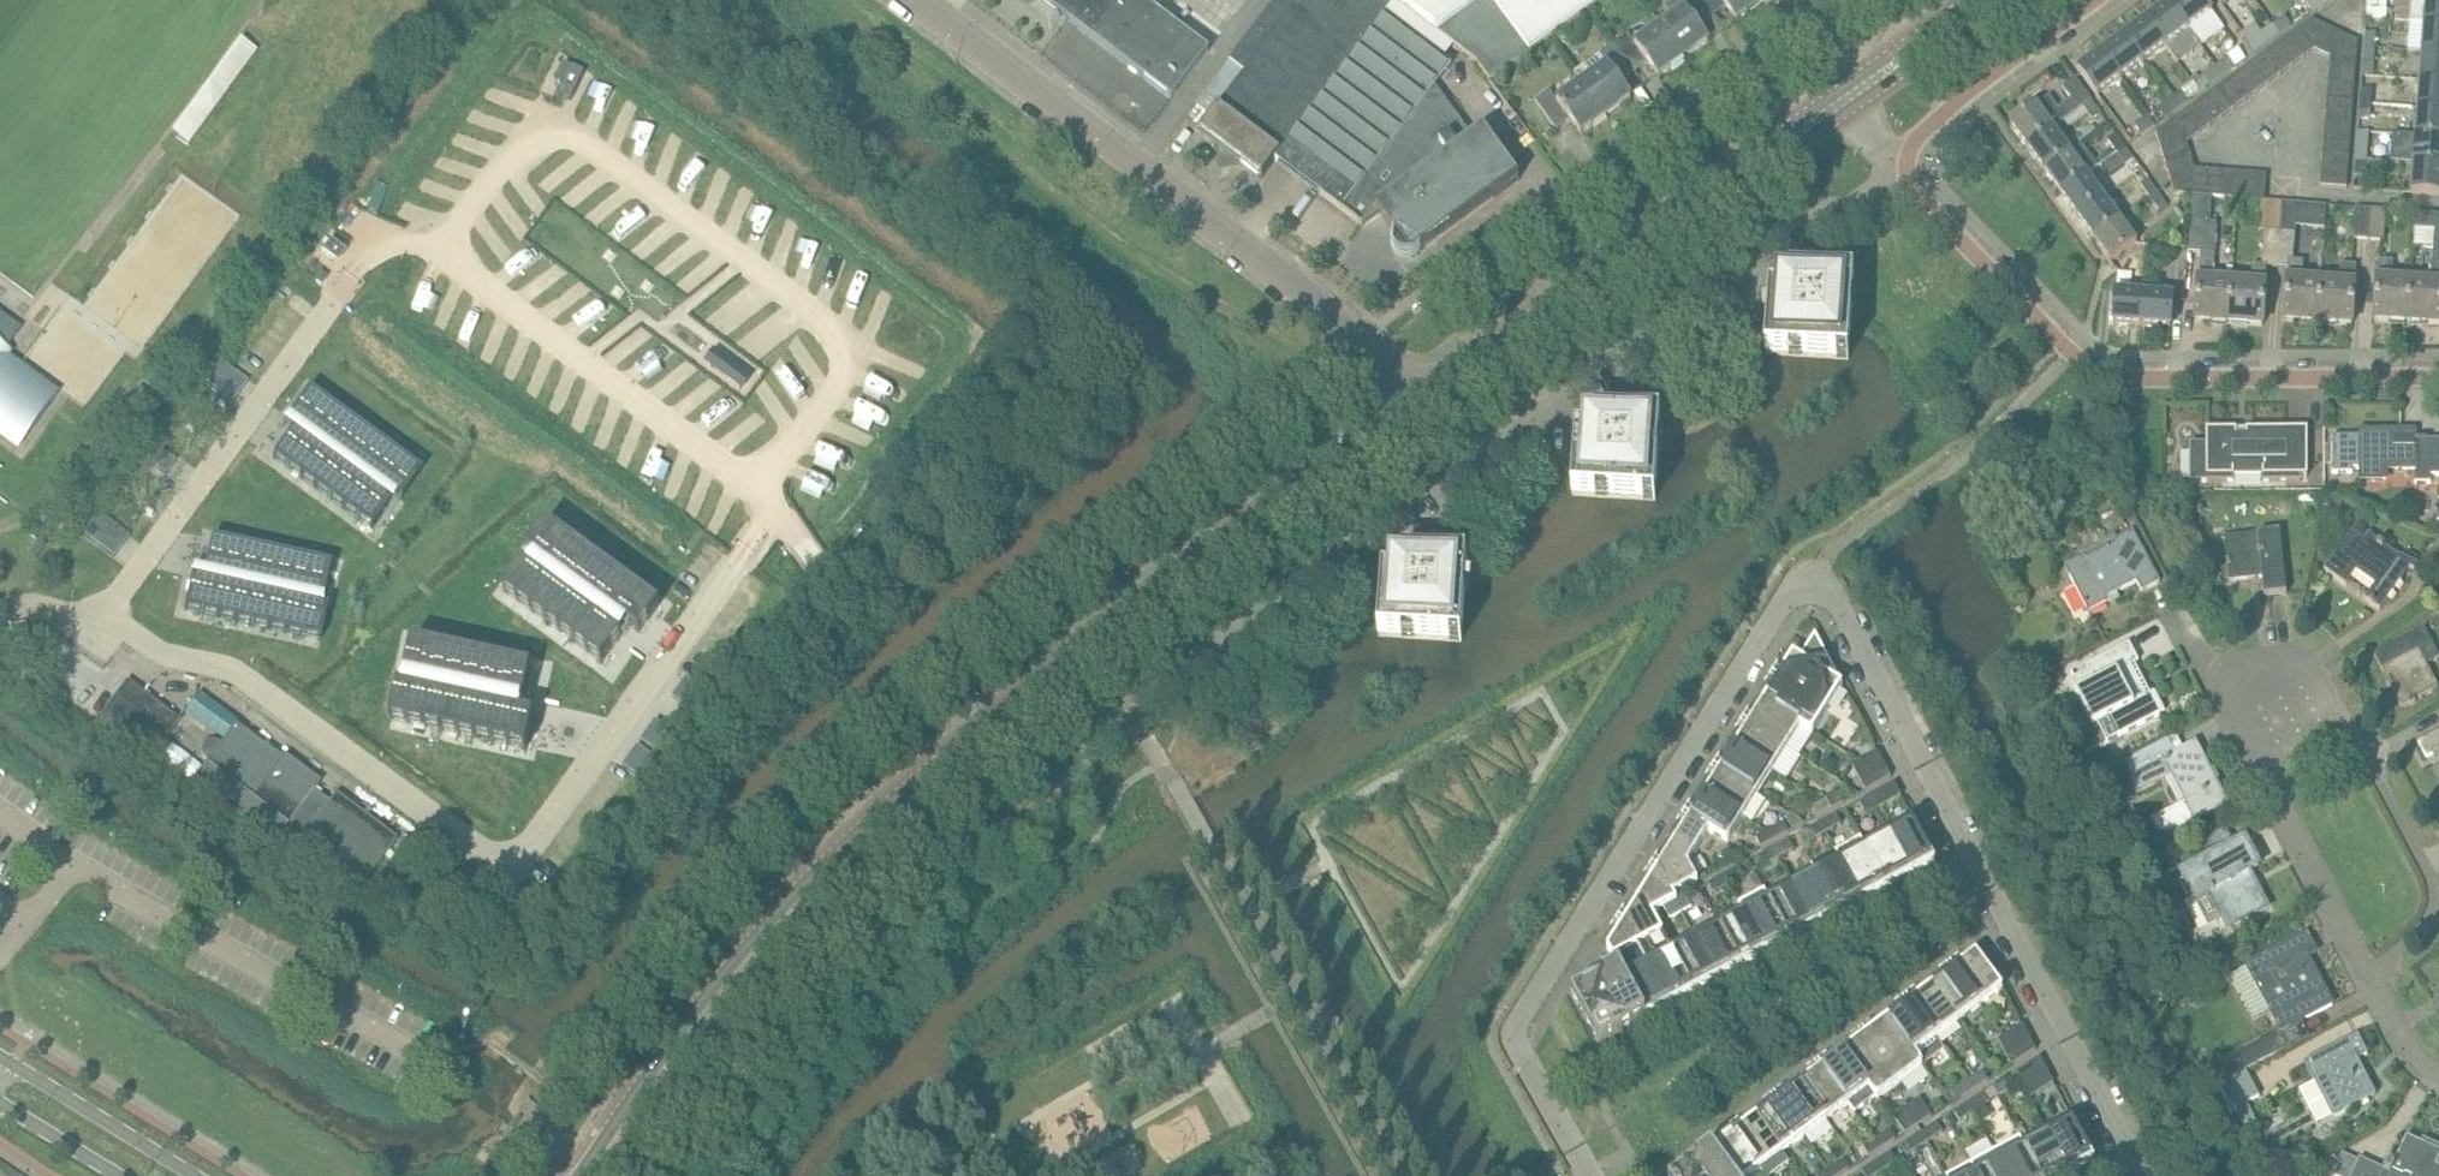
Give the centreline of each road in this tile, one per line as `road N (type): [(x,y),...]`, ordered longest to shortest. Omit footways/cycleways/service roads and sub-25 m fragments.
road 1 (residential): [(1973,851),(1843,607),(1817,586),(1798,587),(1518,1016),(1517,1044),(1592,1175)]
road 2 (residential): [(1108,637),(1143,673),(1168,658),(1785,208),(1850,206),(1906,164)]
road 3 (tertiary): [(1089,652),(905,789),(834,855),(716,982),(575,1175)]
road 4 (residential): [(2371,970),(2238,709),(2234,690),(2244,674),(2297,669),(2335,700),(2434,882),(2434,913),(2401,947)]
road 5 (tertiary): [(613,1175),(741,1001),(855,870),(1089,652)]
road 6 (unclassified): [(1415,410),(1326,306),(923,0)]
road 7 (residential): [(2438,377),(2103,373),(1920,198),(1906,164)]
road 8 (tertiary): [(1415,410),(1846,98)]
road 9 (tertiary): [(1415,410),(1108,637)]
road 10 (residential): [(2147,1175),(1973,851)]
road 11 (residential): [(1906,164),(1920,130),(2092,0)]
road 12 (tertiary): [(204,1175),(0,1054)]
road 13 (tertiary): [(1846,98),(1985,0)]
road 14 (tertiary): [(0,1101),(123,1175)]
road 15 (residential): [(2438,1075),(2412,1046),(2371,970)]

